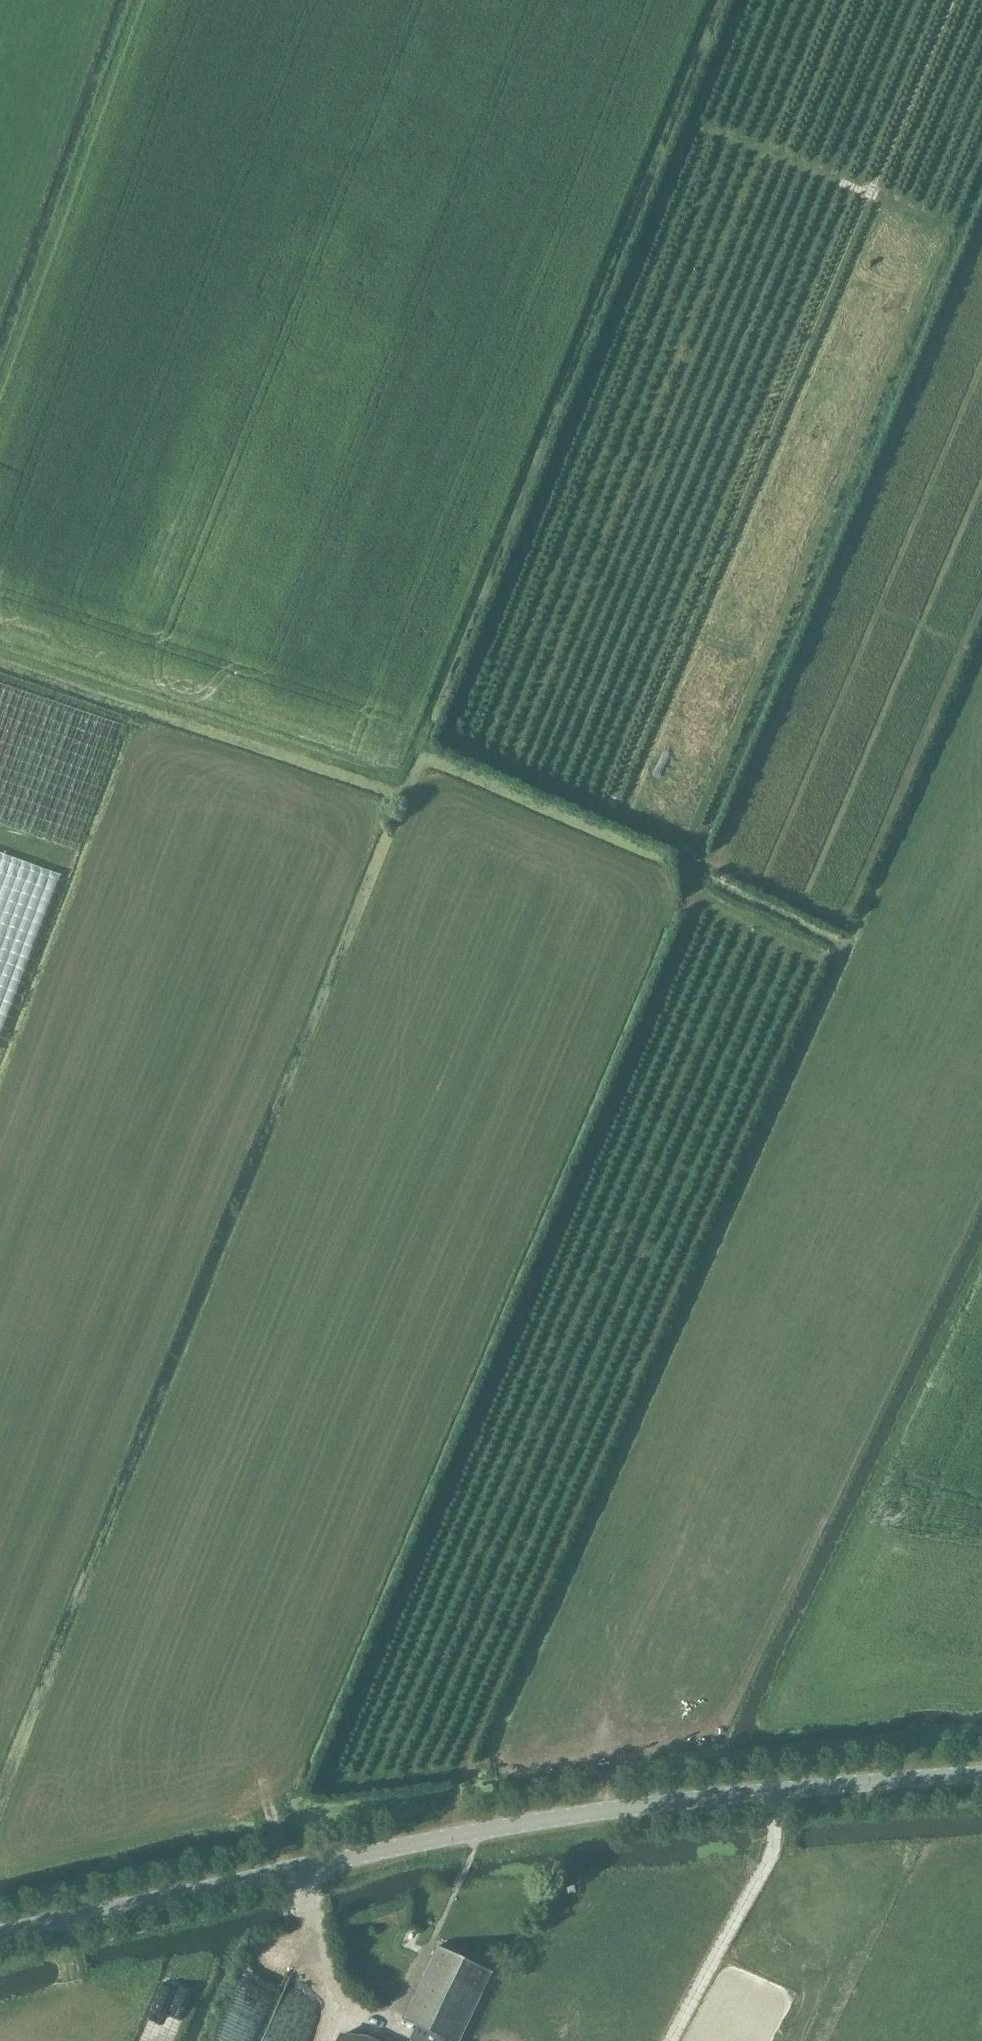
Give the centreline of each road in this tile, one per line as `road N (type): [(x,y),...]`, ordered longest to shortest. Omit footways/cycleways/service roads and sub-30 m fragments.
road 1 (unclassified): [(0,1930),(380,1850),(780,1782),(981,1771)]

